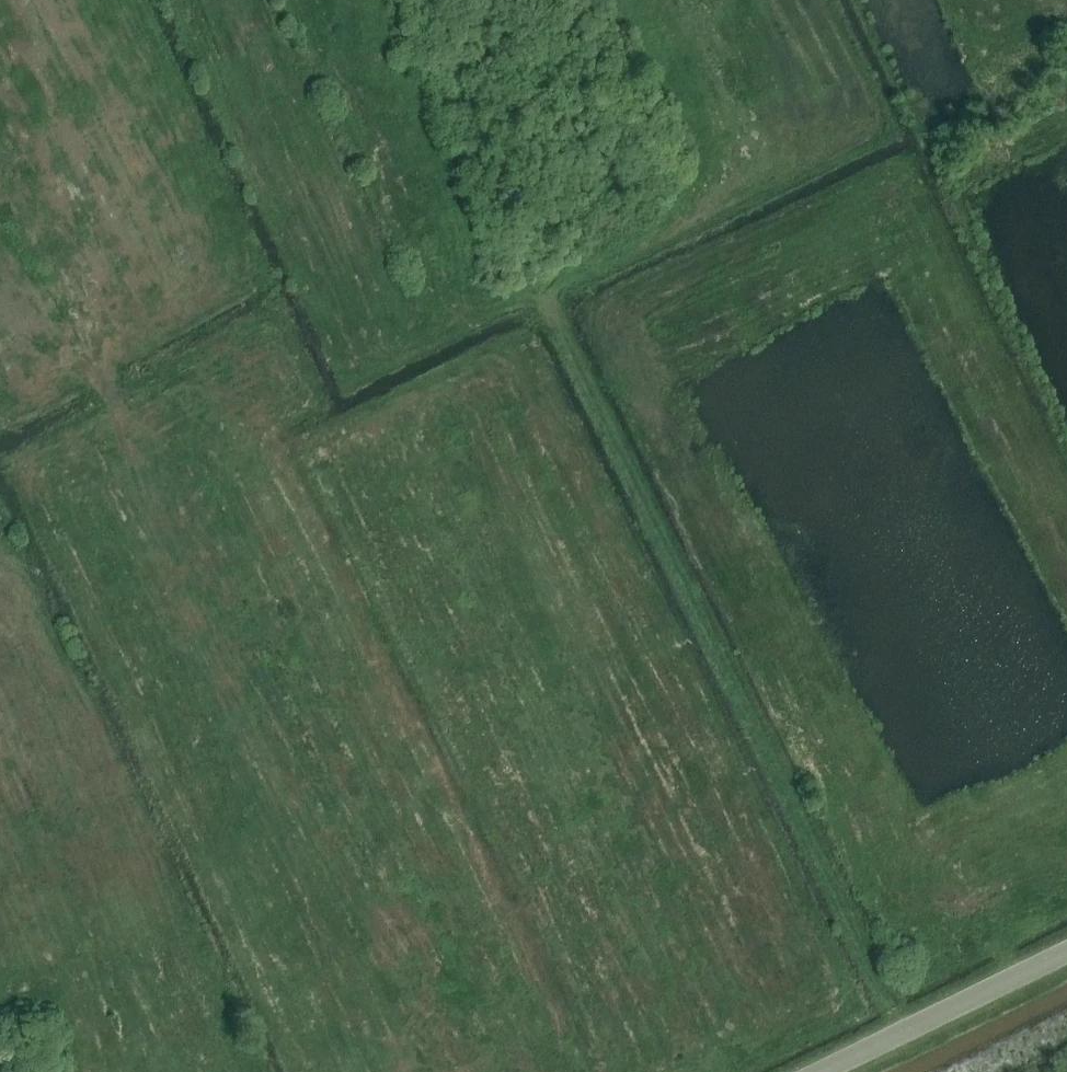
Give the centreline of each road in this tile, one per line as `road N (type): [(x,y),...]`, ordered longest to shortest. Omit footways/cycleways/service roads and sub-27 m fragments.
road 1 (unclassified): [(823,1071),(1066,953)]

